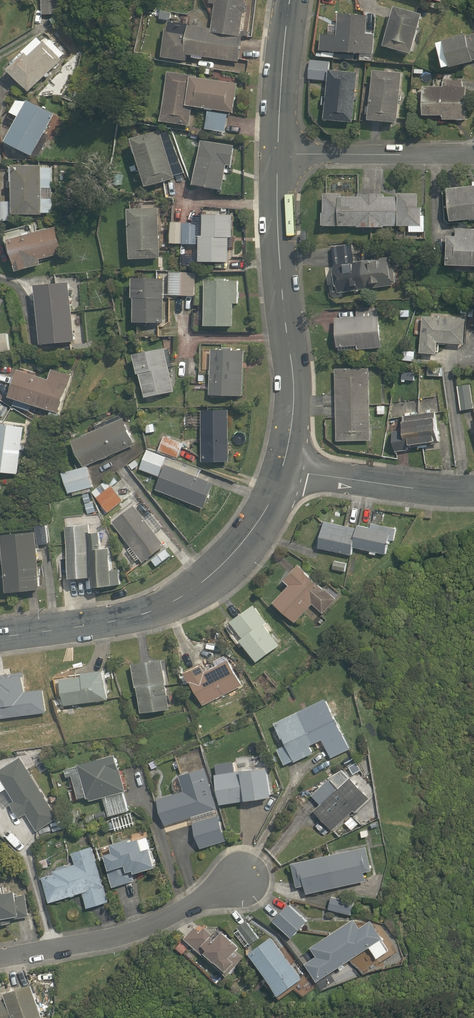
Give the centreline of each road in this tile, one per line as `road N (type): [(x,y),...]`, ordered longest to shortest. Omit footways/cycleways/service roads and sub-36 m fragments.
road 1 (residential): [(0,637),(105,623),(172,604),(225,562),(281,471)]
road 2 (residential): [(281,471),(293,387),(278,154)]
road 3 (residential): [(0,958),(106,939),(263,868)]
road 4 (residential): [(278,154),(473,156)]
road 5 (residential): [(281,471),(412,489),(473,487)]
road 6 (residential): [(278,154),(296,0)]

